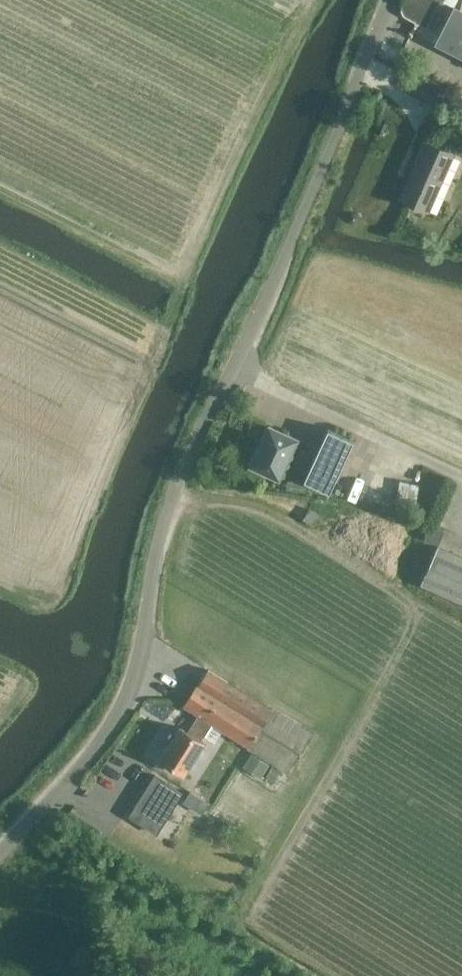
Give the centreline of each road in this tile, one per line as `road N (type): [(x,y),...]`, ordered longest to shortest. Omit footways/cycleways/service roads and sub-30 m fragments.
road 1 (unclassified): [(0,852),(70,778),(118,712),(133,676),(172,497),(299,221),(389,0)]

